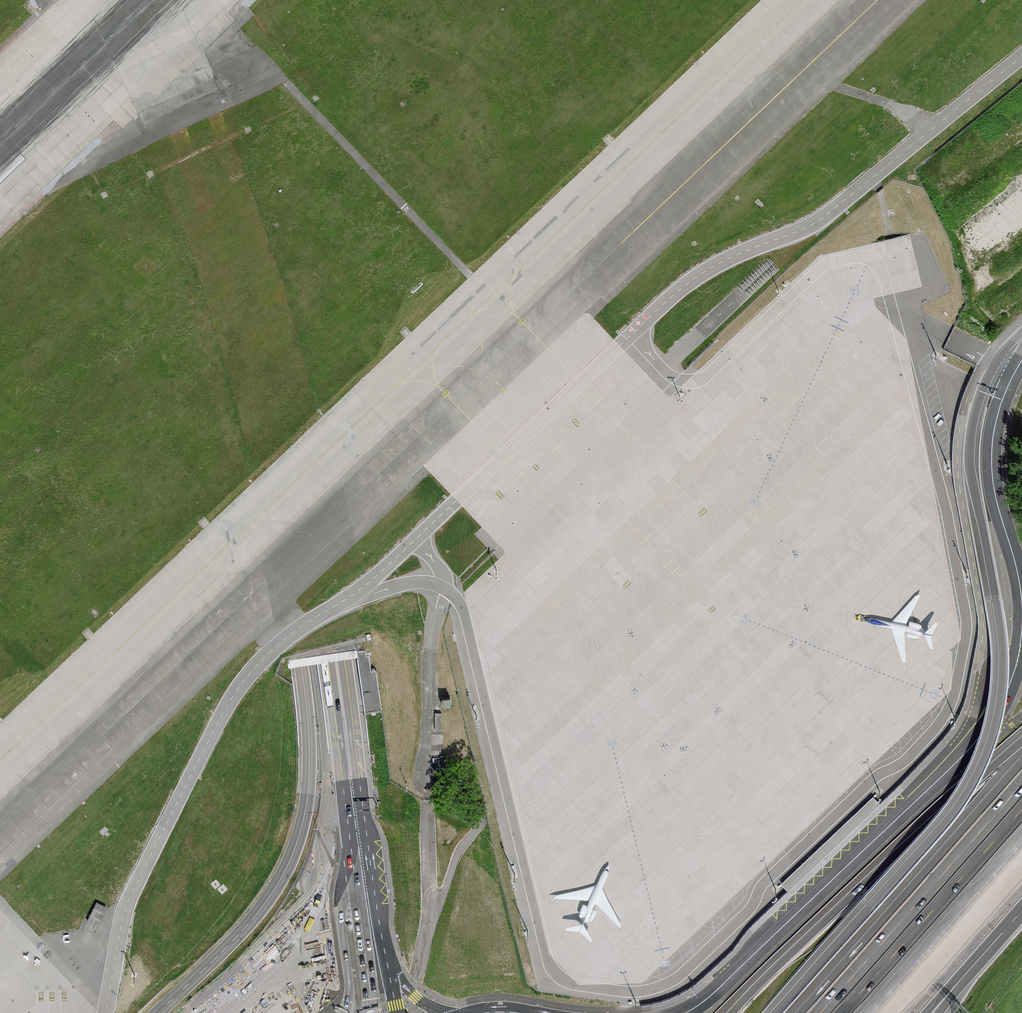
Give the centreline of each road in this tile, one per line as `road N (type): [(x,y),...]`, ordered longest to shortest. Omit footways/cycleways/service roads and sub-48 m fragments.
road 1 (tertiary): [(108,0),(188,178),(248,375),(308,715),(305,809),(284,871),(239,933),(157,1012)]
road 2 (primary): [(353,794),(286,371),(227,168),(156,0)]
road 3 (primary): [(1021,341),(987,382),(971,448),(999,648),(986,744),(946,817),(773,1012)]
road 4 (secondary): [(685,1012),(977,739),(1008,688),(1021,626)]
road 5 (motorway): [(1021,740),(730,1012)]
road 6 (primary): [(1021,758),(796,1012)]
road 7 (motorway): [(1021,810),(843,1012)]
road 8 (secondary): [(1021,601),(991,462),(999,408),(1021,353)]
road 9 (primary): [(353,794),(340,908),(350,989),(344,1012)]
road 10 (primary): [(353,794),(352,876),(372,1012)]
road 11 (motorway): [(882,1012),(1021,854)]
road 12 (primary): [(385,954),(353,794)]

